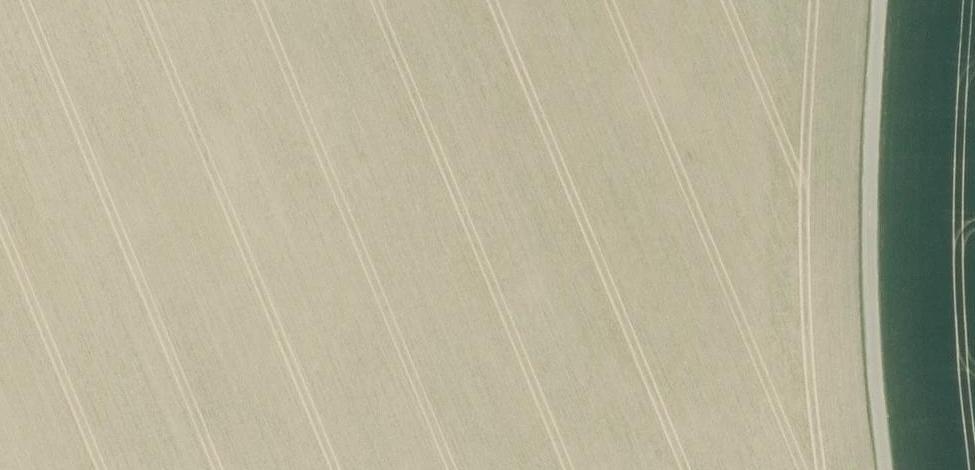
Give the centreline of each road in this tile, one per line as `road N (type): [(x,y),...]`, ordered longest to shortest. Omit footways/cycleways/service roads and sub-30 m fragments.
road 1 (unclassified): [(890,469),(872,311),(880,0)]

